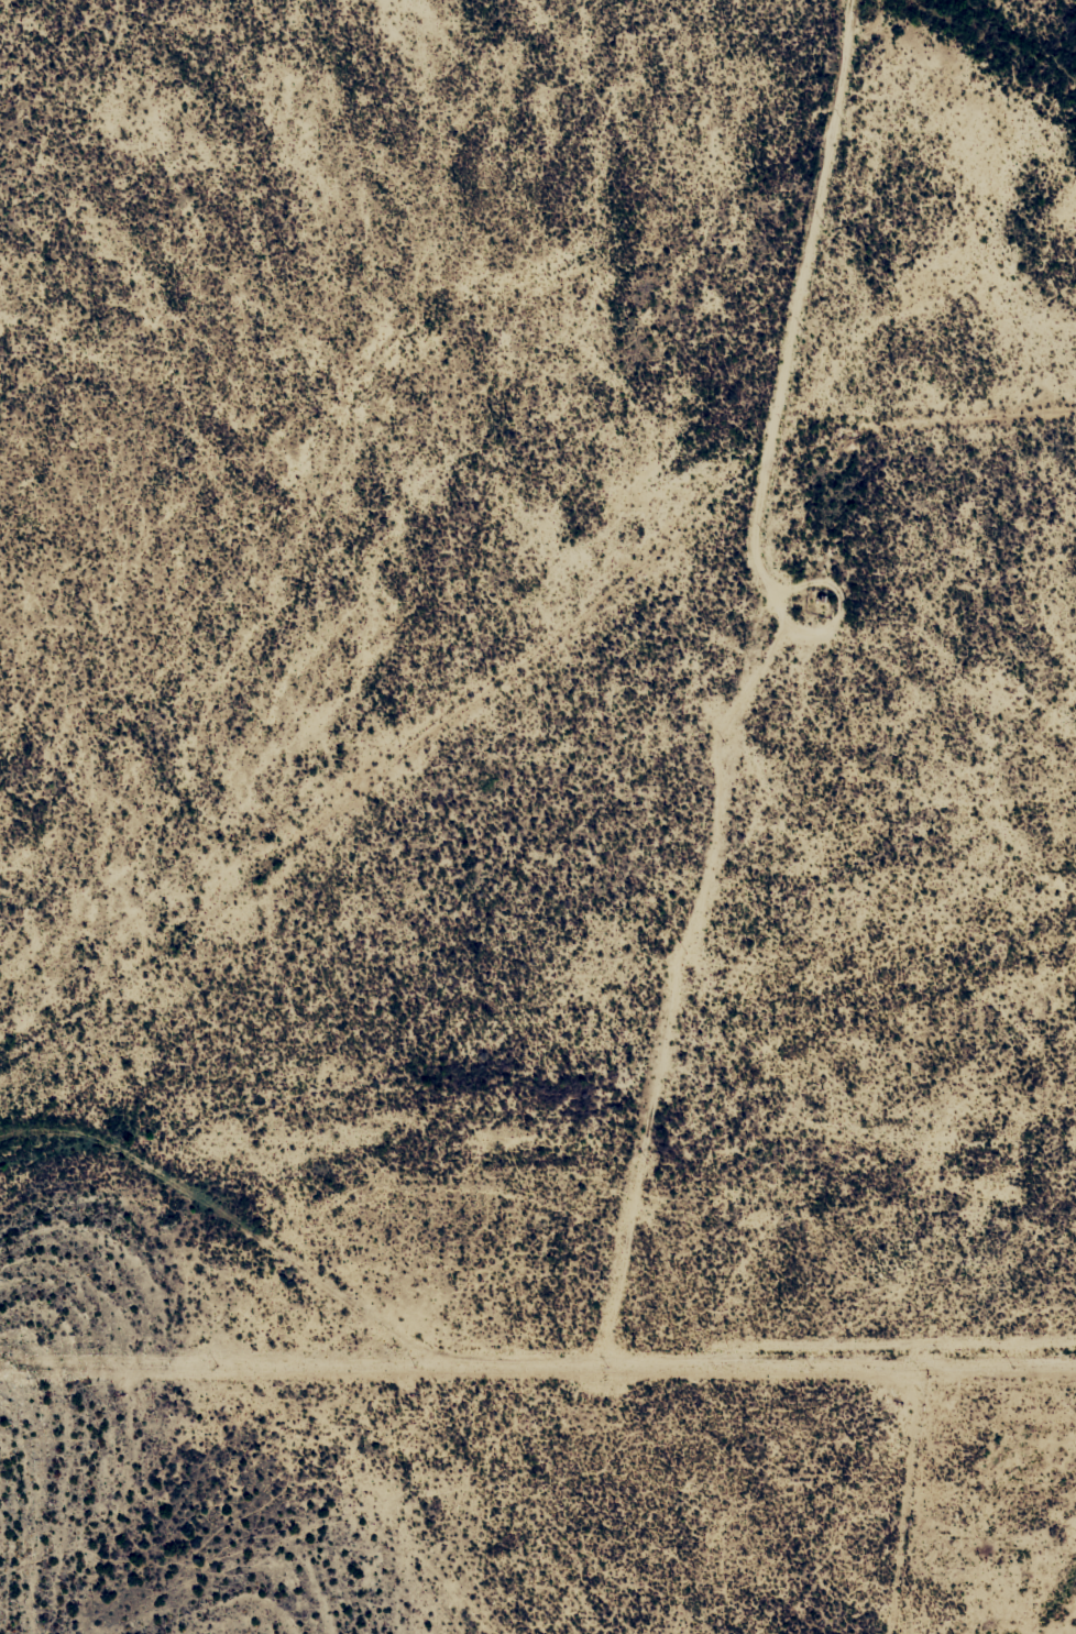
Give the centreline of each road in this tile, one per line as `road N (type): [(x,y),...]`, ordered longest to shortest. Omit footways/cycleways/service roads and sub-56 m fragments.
road 1 (track): [(1075,407),(813,457),(688,511),(339,845),(0,1075)]

